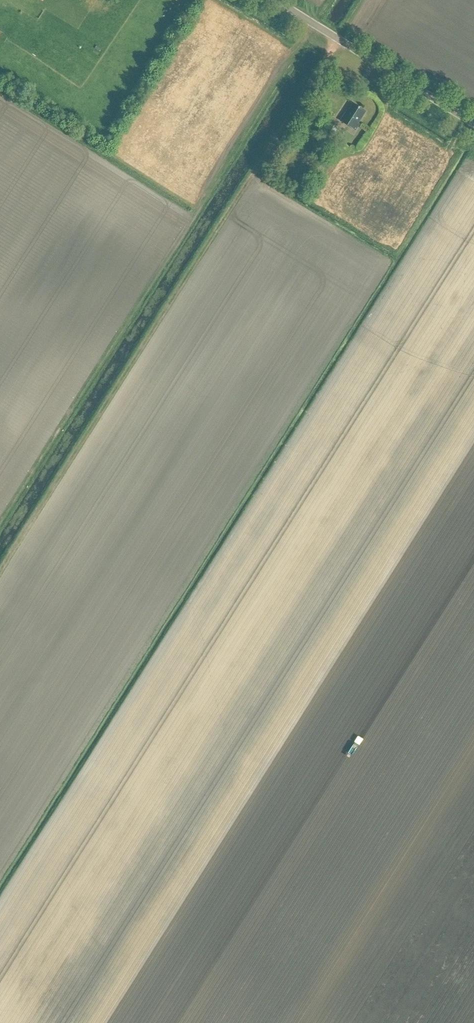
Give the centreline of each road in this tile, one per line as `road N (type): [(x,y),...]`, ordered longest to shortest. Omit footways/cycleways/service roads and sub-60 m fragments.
road 1 (track): [(0,574),(363,0)]
road 2 (track): [(314,23),(0,526)]
road 3 (unclassified): [(473,124),(276,0)]

